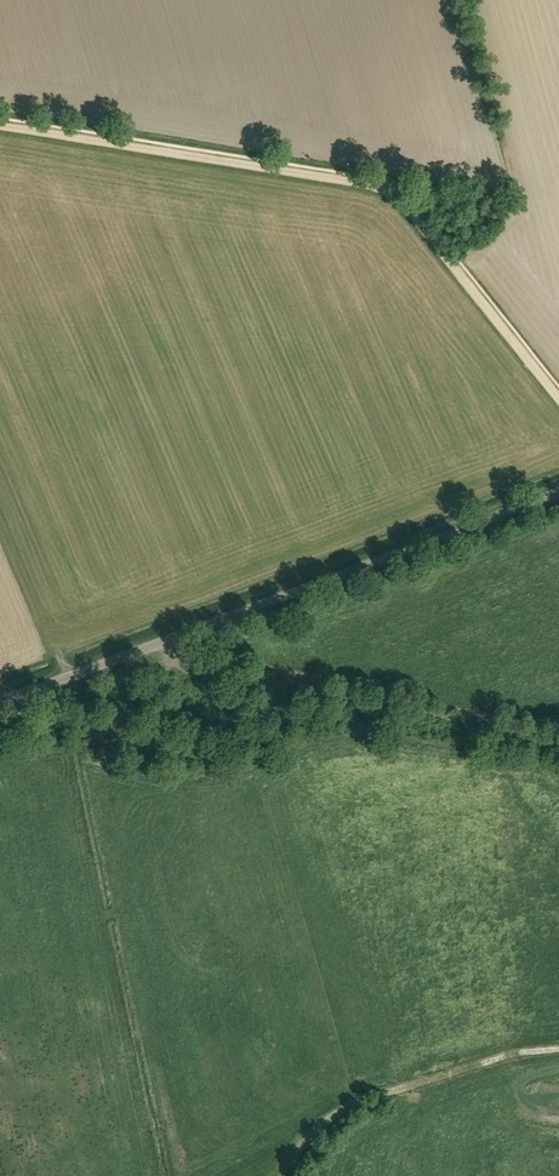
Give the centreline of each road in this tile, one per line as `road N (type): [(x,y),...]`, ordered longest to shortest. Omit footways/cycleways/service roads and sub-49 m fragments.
road 1 (track): [(0,126),(379,188),(396,197),(558,398)]
road 2 (unclassified): [(0,700),(558,495)]
road 3 (track): [(314,697),(125,654)]

